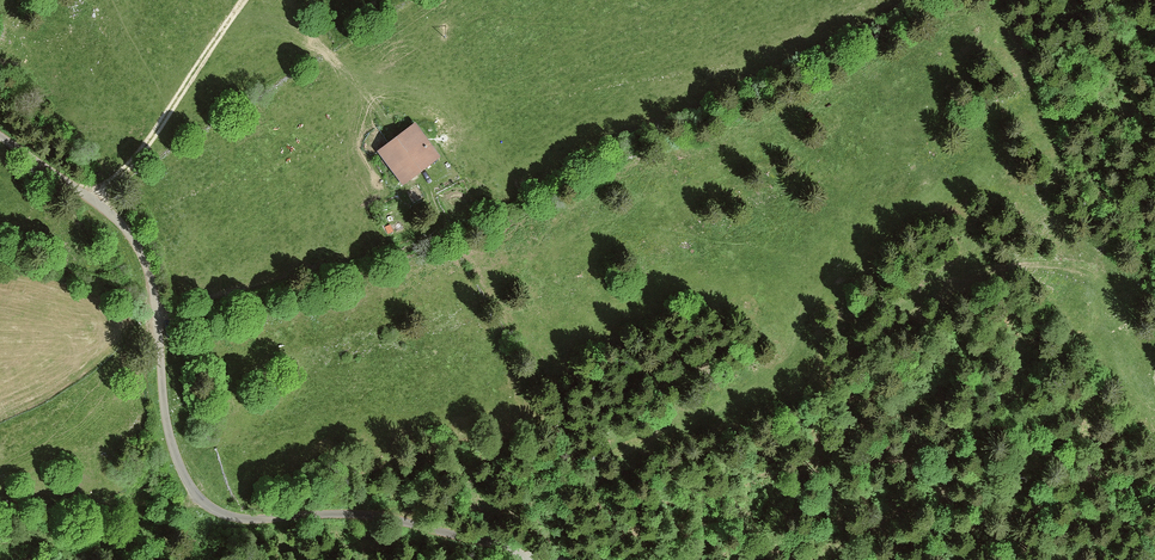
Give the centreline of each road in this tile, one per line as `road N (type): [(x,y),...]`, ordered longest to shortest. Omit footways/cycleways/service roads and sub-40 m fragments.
road 1 (track): [(324,517),(474,506),(527,493),(591,472),(704,416),(783,363),(824,287),(871,245),(1057,144)]
road 2 (unclassified): [(530,559),(424,525),(324,517),(260,522),(209,507),(181,475),(168,437),(157,314),(142,259),(97,204),(0,139)]
road 3 (track): [(851,263),(891,282),(1154,256)]

